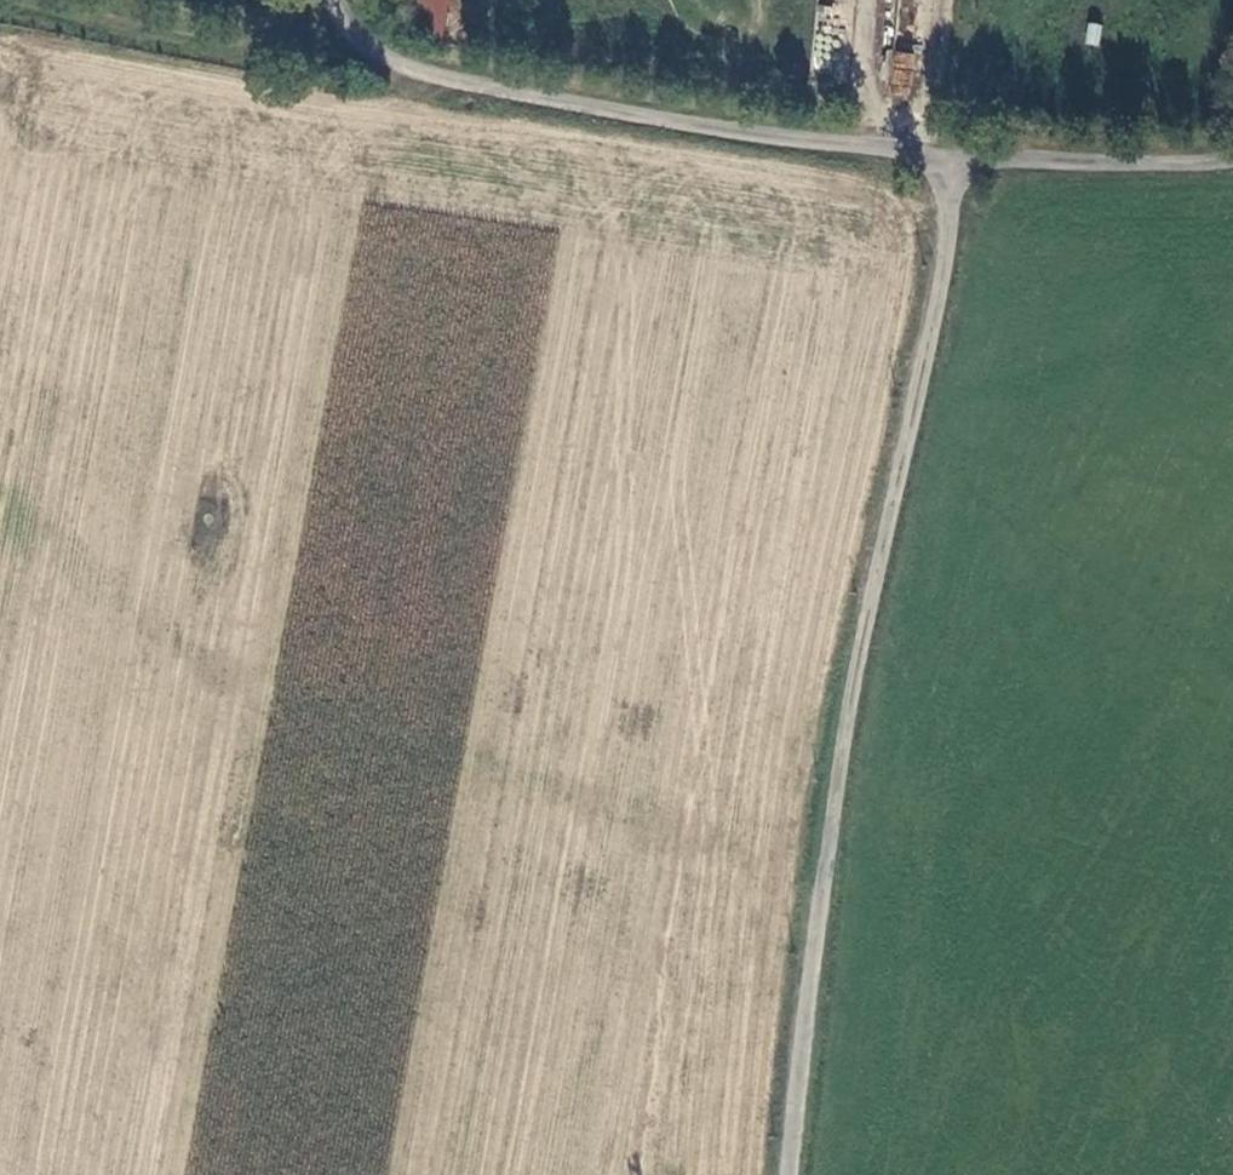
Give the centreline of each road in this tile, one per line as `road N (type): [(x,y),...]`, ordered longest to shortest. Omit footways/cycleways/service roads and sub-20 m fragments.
road 1 (unclassified): [(793,1174),(854,671),(946,250),(949,184),(929,154)]

